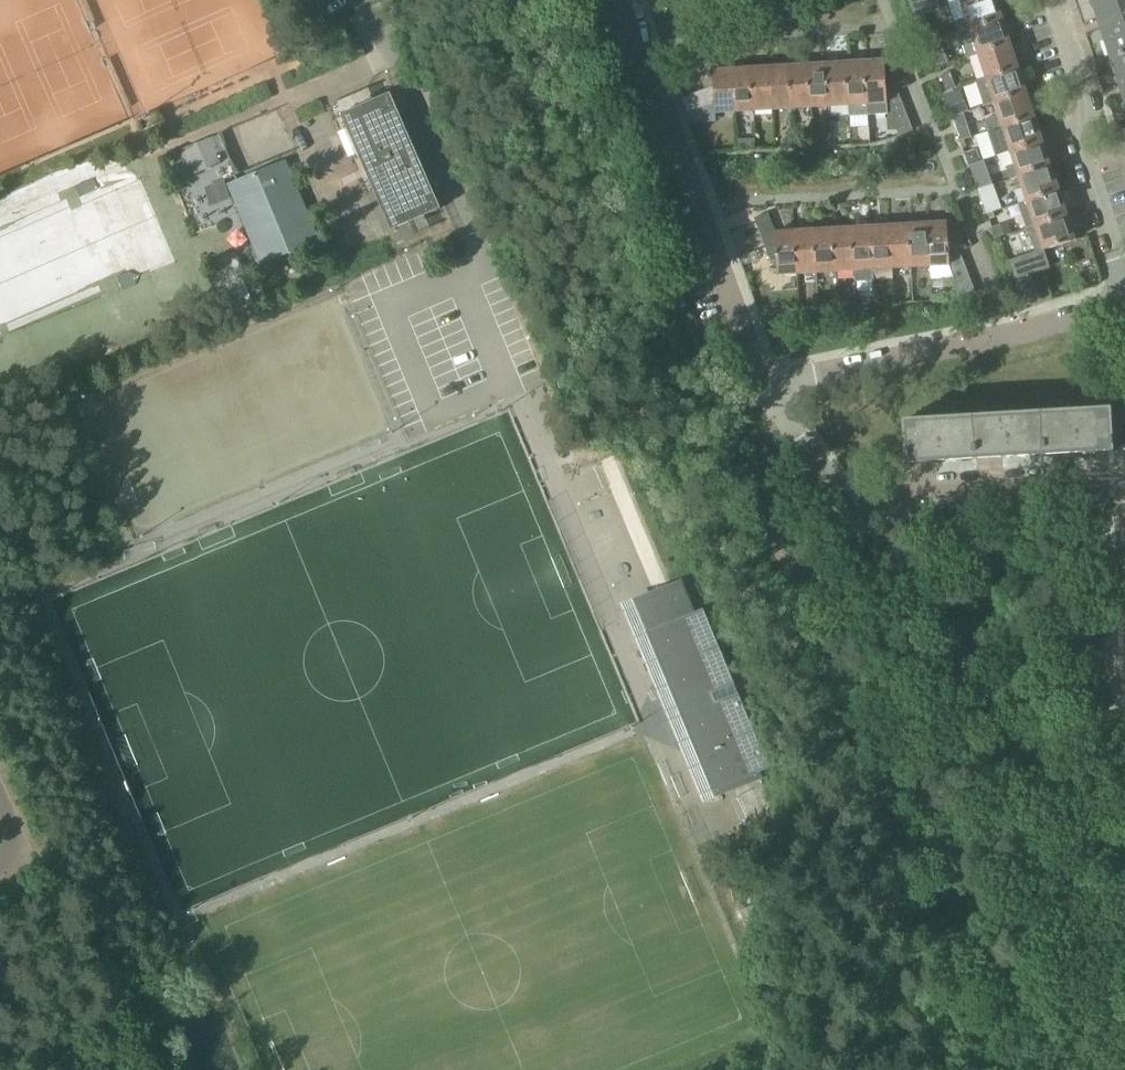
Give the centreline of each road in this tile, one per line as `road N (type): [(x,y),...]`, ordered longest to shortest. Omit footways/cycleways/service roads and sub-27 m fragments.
road 1 (residential): [(1112,853),(845,501)]
road 2 (residential): [(767,389),(623,0)]
road 3 (residential): [(767,389),(1120,306)]
road 4 (residential): [(1124,276),(1076,134),(1088,104),(1054,0)]
road 5 (residential): [(1121,468),(885,478),(845,501)]
road 6 (residential): [(1121,468),(1120,306)]
road 7 (residential): [(845,501),(767,389)]

